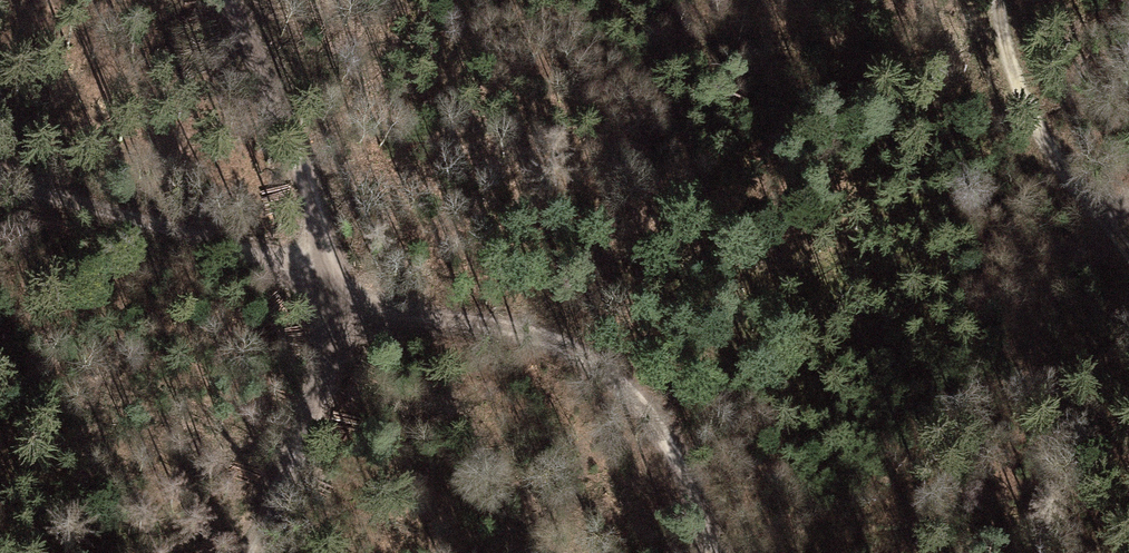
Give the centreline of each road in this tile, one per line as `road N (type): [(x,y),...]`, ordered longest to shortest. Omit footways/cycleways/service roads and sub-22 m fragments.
road 1 (track): [(318,302),(496,322),(627,362),(693,438),(711,552)]
road 2 (track): [(217,0),(311,255),(318,302)]
road 3 (track): [(0,197),(311,255)]
road 4 (track): [(318,302),(319,399),(246,552)]
road 5 (track): [(1116,230),(1022,106),(996,0)]

